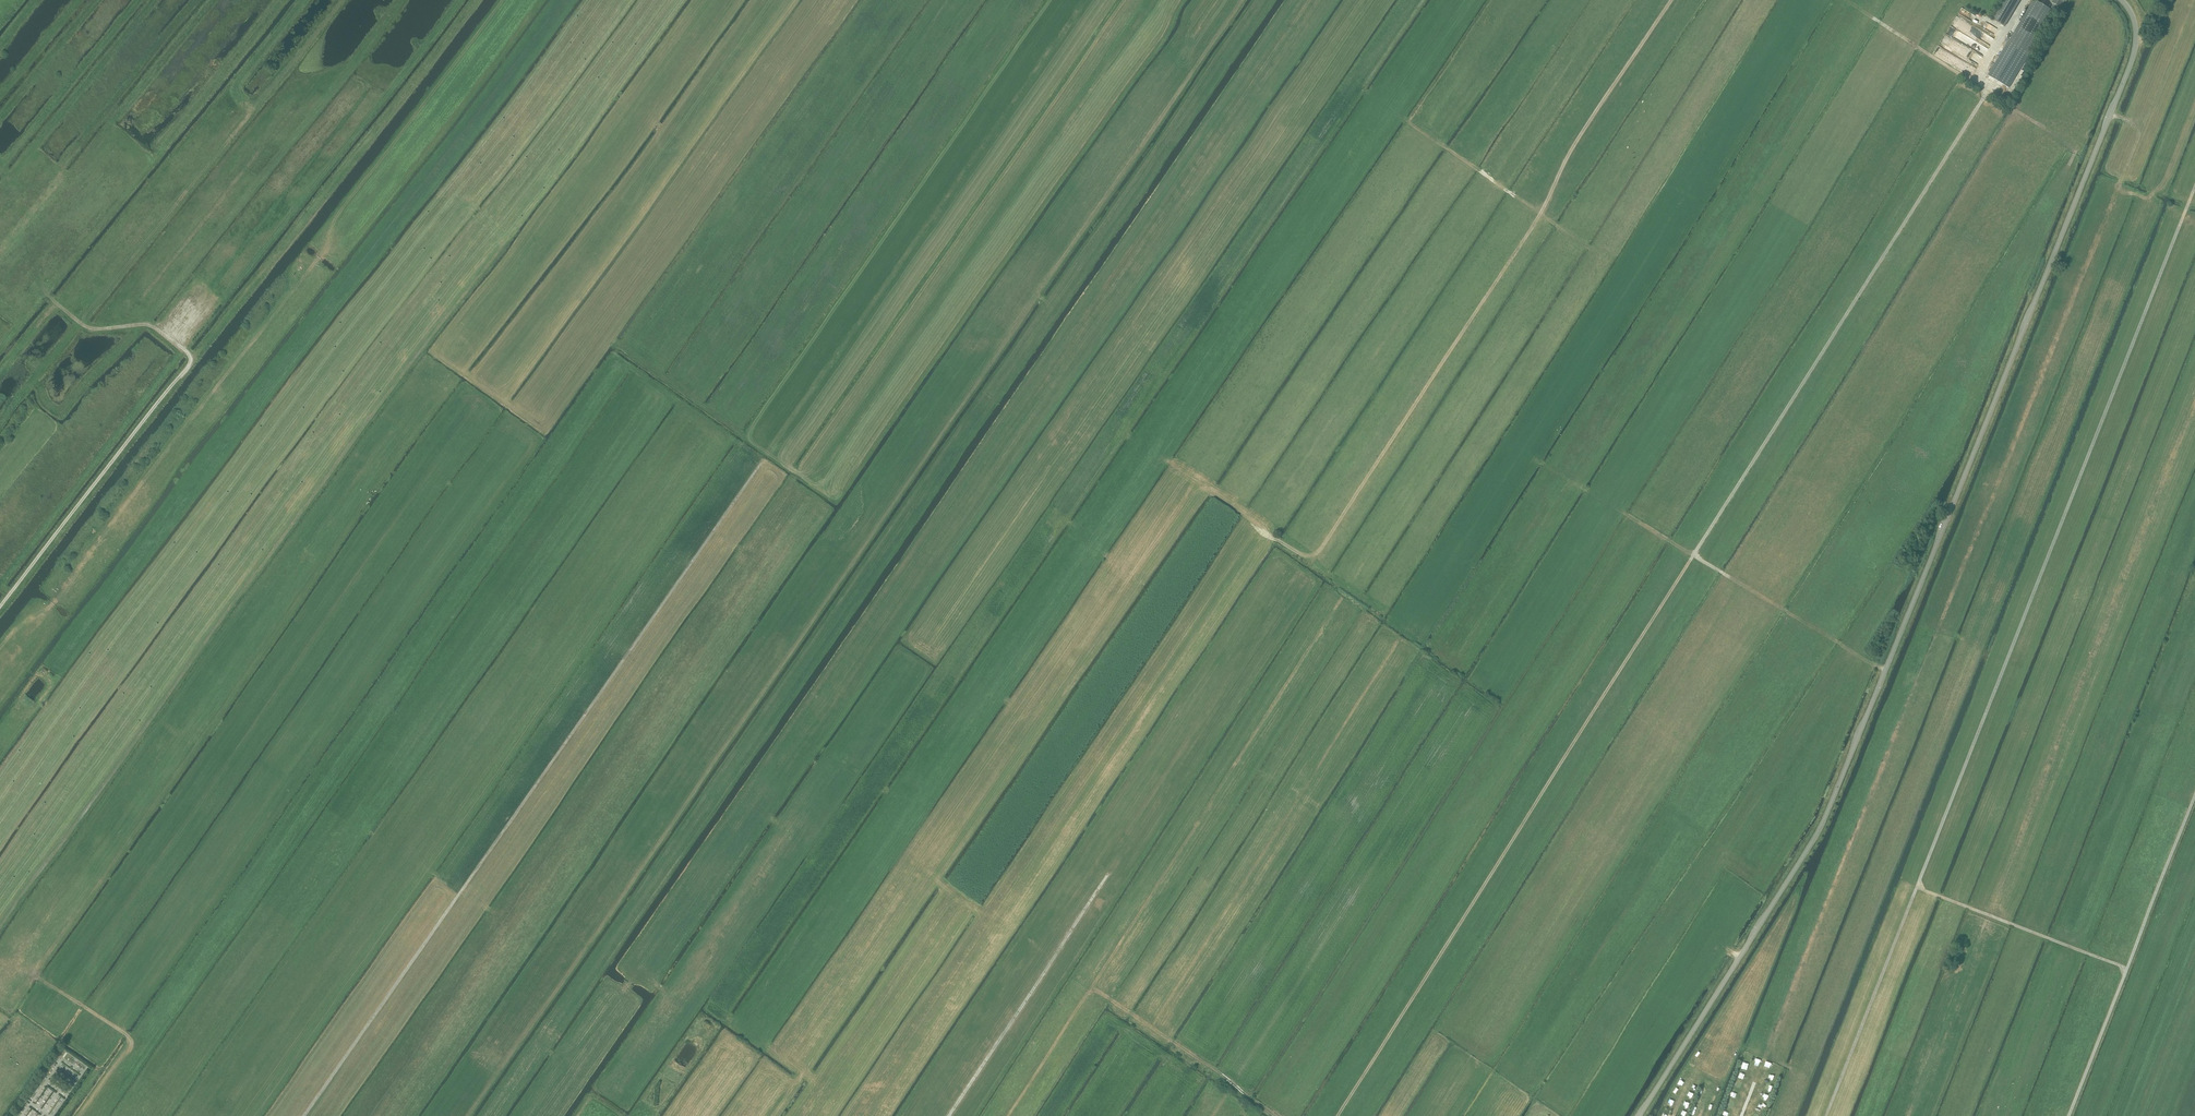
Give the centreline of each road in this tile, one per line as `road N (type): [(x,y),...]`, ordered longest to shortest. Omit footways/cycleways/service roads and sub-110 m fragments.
road 1 (unclassified): [(1639,1115),(1828,815),(2132,60),(2136,27),(2121,0)]
road 2 (track): [(1826,1115),(2194,186)]
road 3 (track): [(304,1115),(763,461)]
road 4 (track): [(1694,555),(1337,1115)]
road 5 (track): [(2027,0),(1979,74),(1987,92),(1694,555)]
road 6 (track): [(0,168),(35,246),(47,296),(91,328),(150,322),(191,360),(0,607)]
road 7 (track): [(1541,213),(1316,555),(1294,551),(1207,487)]
road 8 (track): [(1917,886),(2126,968),(2194,794)]
road 9 (track): [(1277,1115),(1093,986),(1131,928)]
road 10 (track): [(1109,874),(949,1115)]
road 11 (track): [(1673,0),(1568,156),(1541,213)]
road 12 (track): [(1846,0),(2037,124)]
road 13 (track): [(1694,555),(1886,672)]
road 14 (track): [(1539,462),(1694,555)]
road 15 (track): [(2126,968),(2069,1115)]
road 16 (track): [(1093,986),(1006,1115)]

